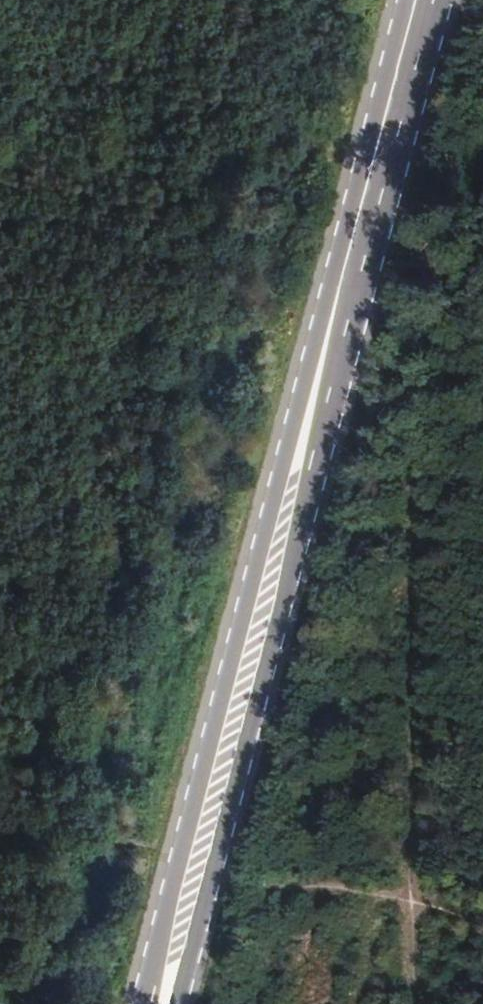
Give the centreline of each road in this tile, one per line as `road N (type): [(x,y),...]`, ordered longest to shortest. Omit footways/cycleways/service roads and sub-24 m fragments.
road 1 (primary): [(159,1003),(425,0)]
road 2 (track): [(231,882),(482,914)]
road 3 (track): [(0,859),(155,873)]

